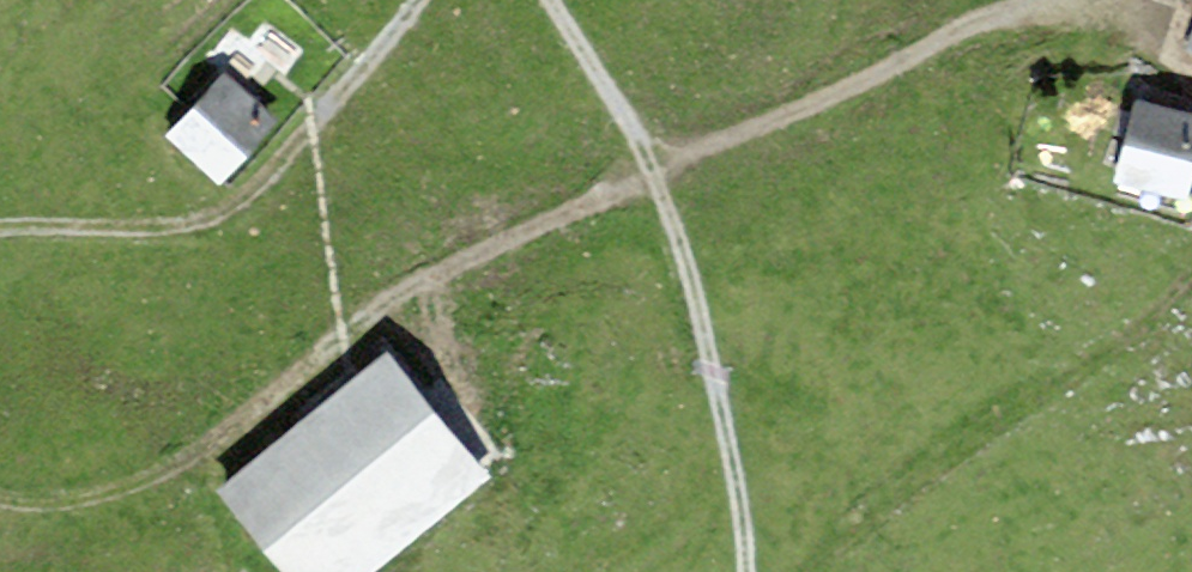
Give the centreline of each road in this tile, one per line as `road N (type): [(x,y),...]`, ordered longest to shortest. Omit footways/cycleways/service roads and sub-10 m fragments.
road 1 (track): [(0,502),(75,503),(183,463),(422,284),(658,167),(1030,6),(1117,12),(1191,66)]
road 2 (track): [(750,571),(726,414),(658,167),(553,0)]
road 3 (track): [(427,0),(244,203),(204,228),(0,234)]
road 4 (track): [(1191,291),(780,571)]

